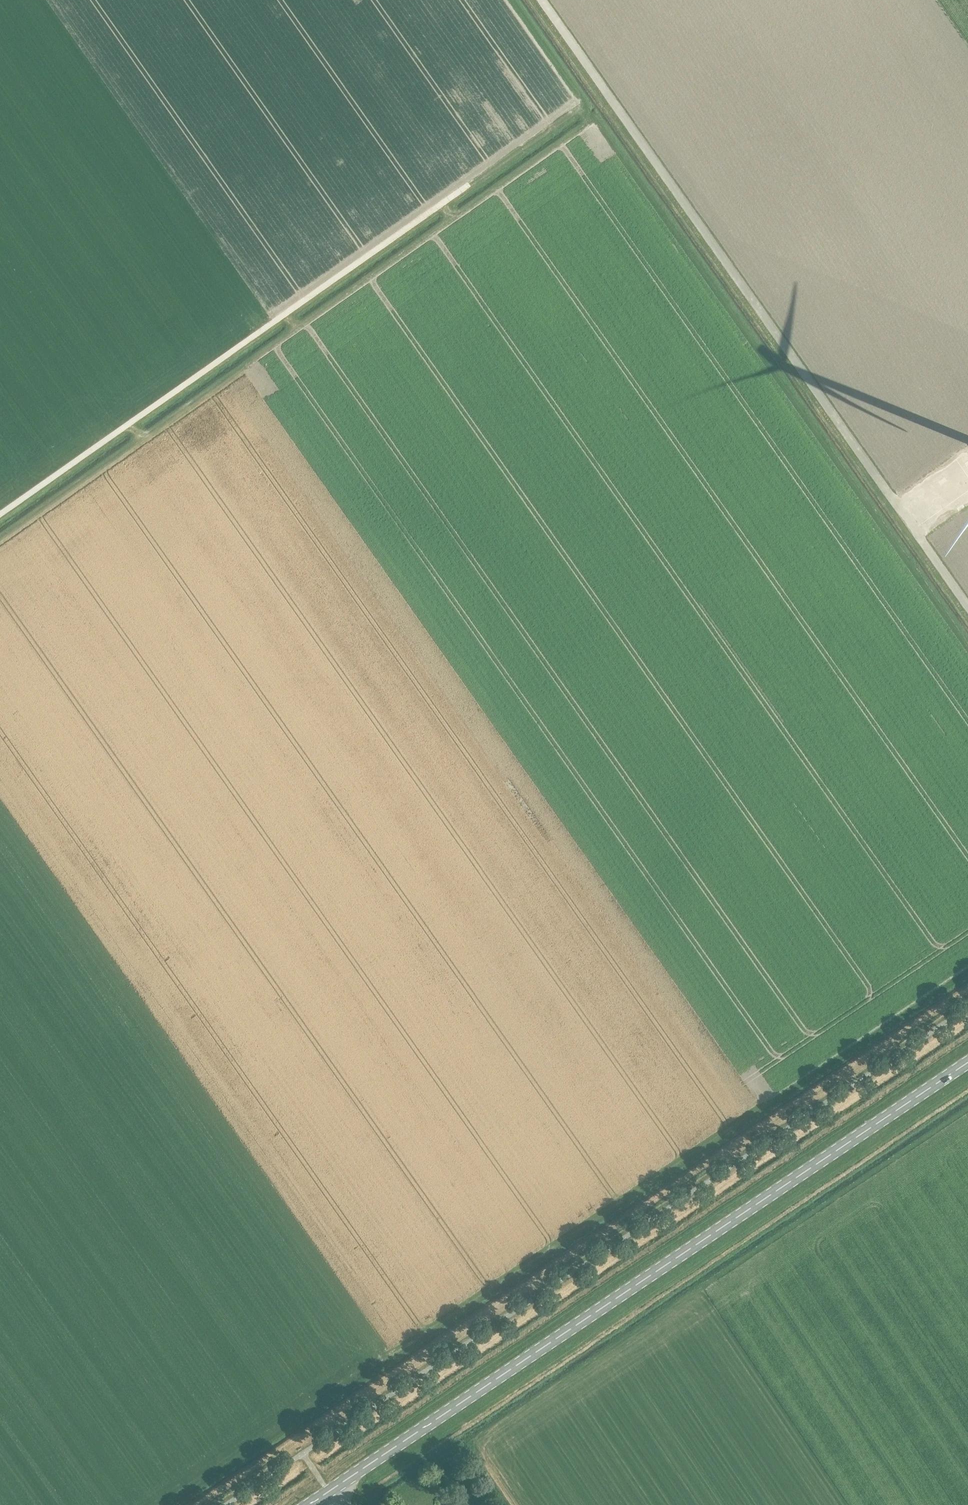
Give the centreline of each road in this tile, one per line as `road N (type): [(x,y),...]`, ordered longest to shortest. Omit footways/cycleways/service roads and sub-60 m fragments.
road 1 (secondary): [(308,1504),(967,1062)]
road 2 (track): [(546,0),(967,603)]
road 3 (track): [(0,515),(468,186)]

